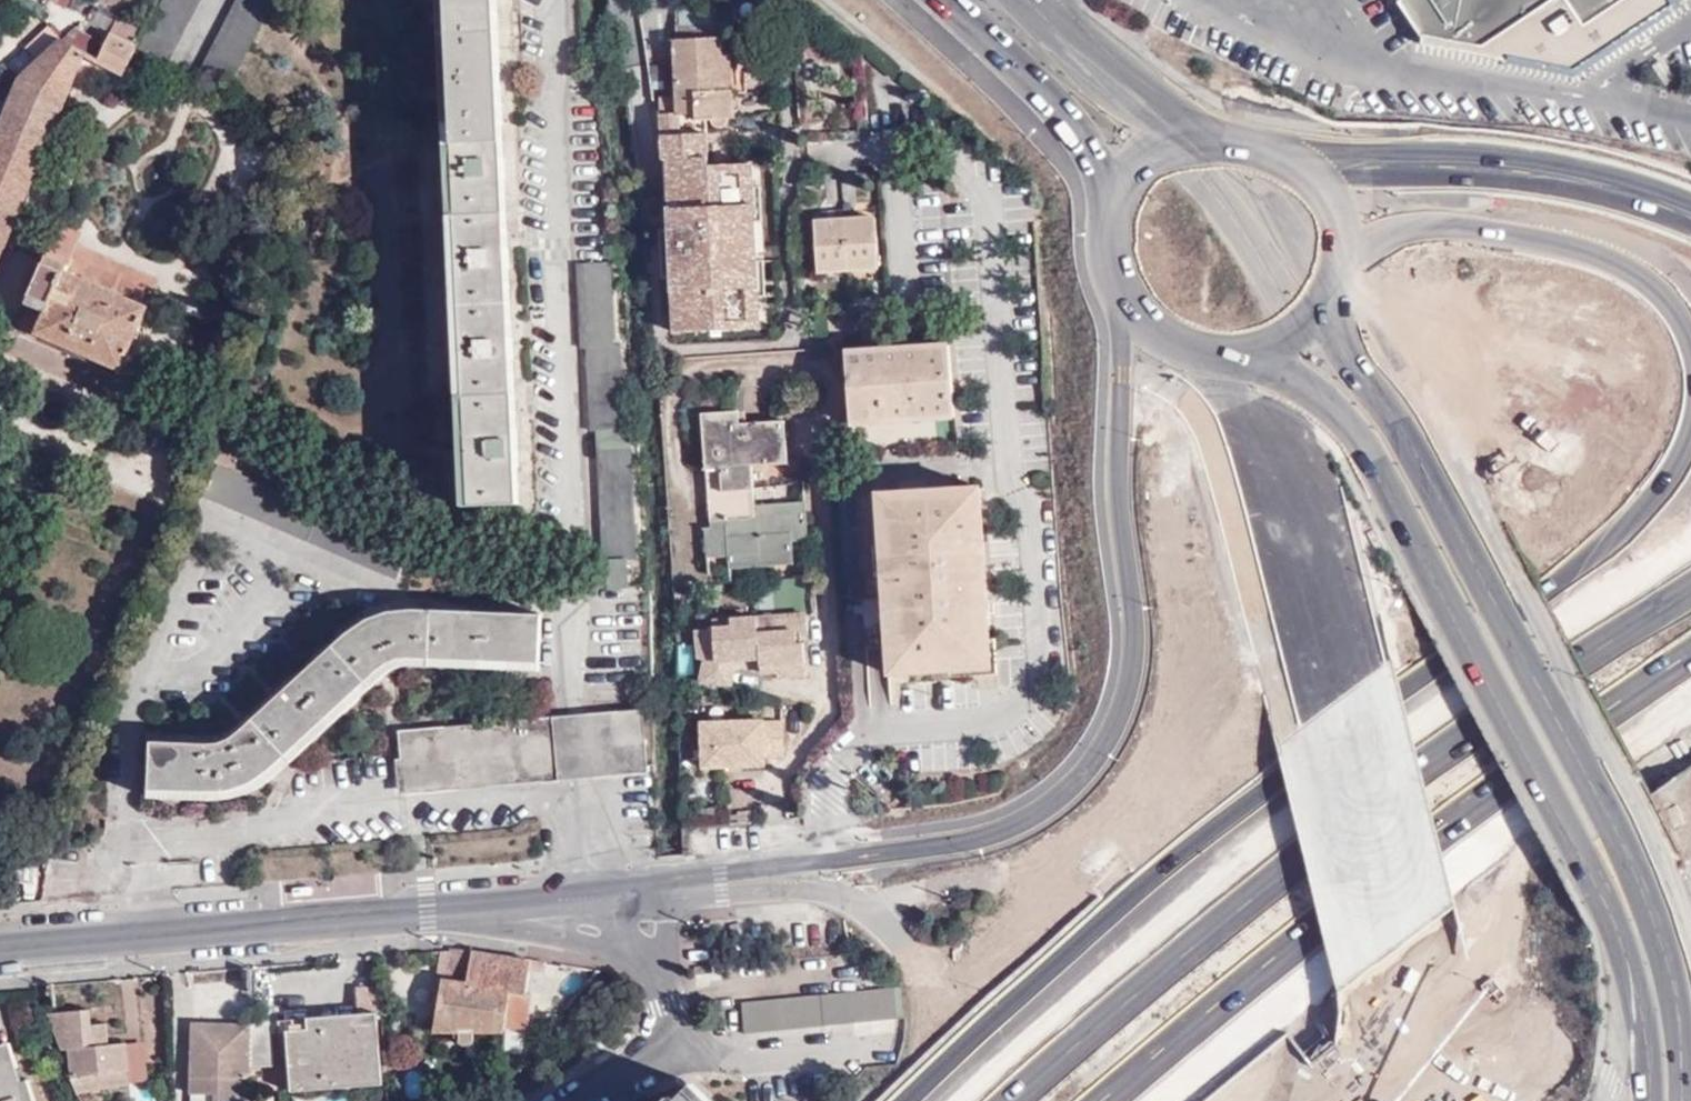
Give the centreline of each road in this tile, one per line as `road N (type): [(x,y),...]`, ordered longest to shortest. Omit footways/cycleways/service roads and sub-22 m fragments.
road 1 (motorway): [(1690,444),(1655,507),(1350,740),(930,1100)]
road 2 (tertiary): [(1126,295),(1115,505),(1131,660),(1091,760),(1064,796),(935,851),(658,887)]
road 3 (motorway): [(1690,587),(1251,890),(998,1100)]
road 4 (secondary): [(1178,346),(1226,396),(1382,979),(1392,1100)]
road 5 (secondary): [(1497,1090),(1445,952),(1287,341)]
road 6 (motorway): [(1110,1100),(1406,854),(1690,656)]
road 7 (tertiary): [(658,887),(0,946)]
road 8 (motorway): [(1690,221),(1558,183),(1383,168),(1290,150)]
road 9 (motorway): [(1341,246),(1395,229),(1459,223),(1552,240),(1639,272),(1671,299),(1690,334)]
road 10 (secondary): [(941,0),(1058,111),(1116,223)]
road 11 (residential): [(570,1100),(603,1084),(662,1013),(658,887)]
road 12 (motorway): [(1599,1100),(1690,873)]
road 13 (secondary): [(1219,131),(1153,97),(1025,0)]
road 14 (secondary): [(1219,131),(1183,140),(1152,159),(1128,188),(1116,223)]

